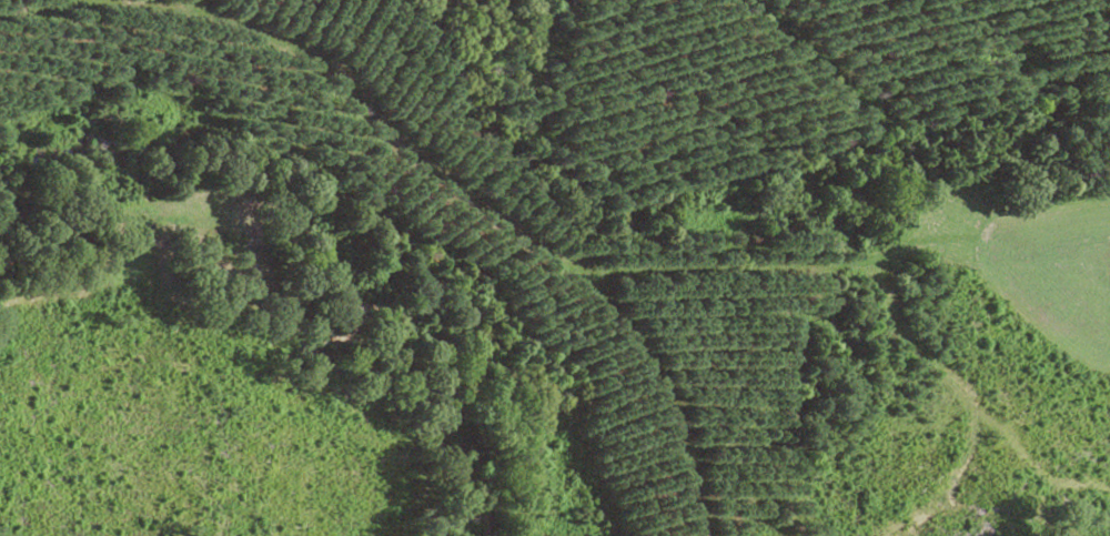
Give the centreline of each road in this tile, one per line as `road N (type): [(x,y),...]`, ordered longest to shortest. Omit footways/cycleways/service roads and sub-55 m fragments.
road 1 (residential): [(702,0),(717,79),(617,275),(561,284),(432,184)]

